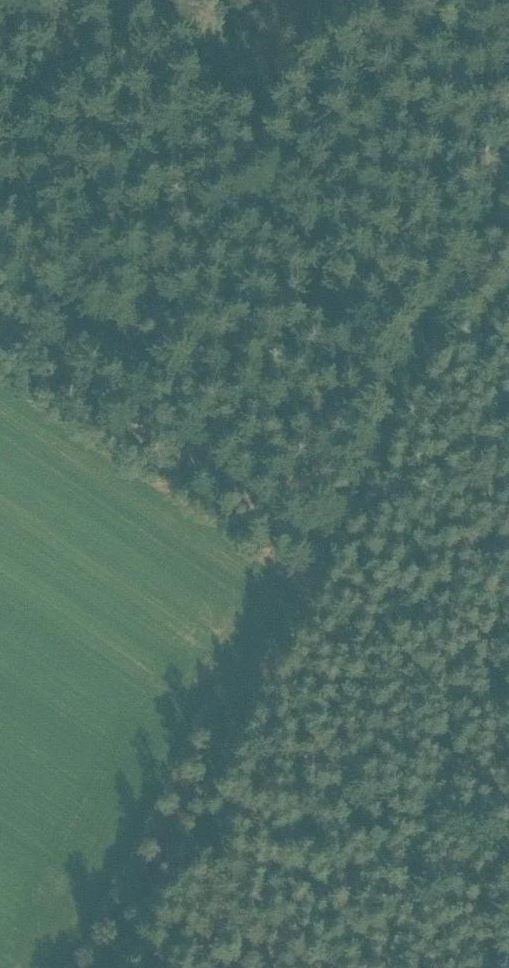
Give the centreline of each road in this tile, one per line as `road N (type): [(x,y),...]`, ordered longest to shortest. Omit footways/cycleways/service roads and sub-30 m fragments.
road 1 (track): [(0,323),(319,548),(110,967)]

